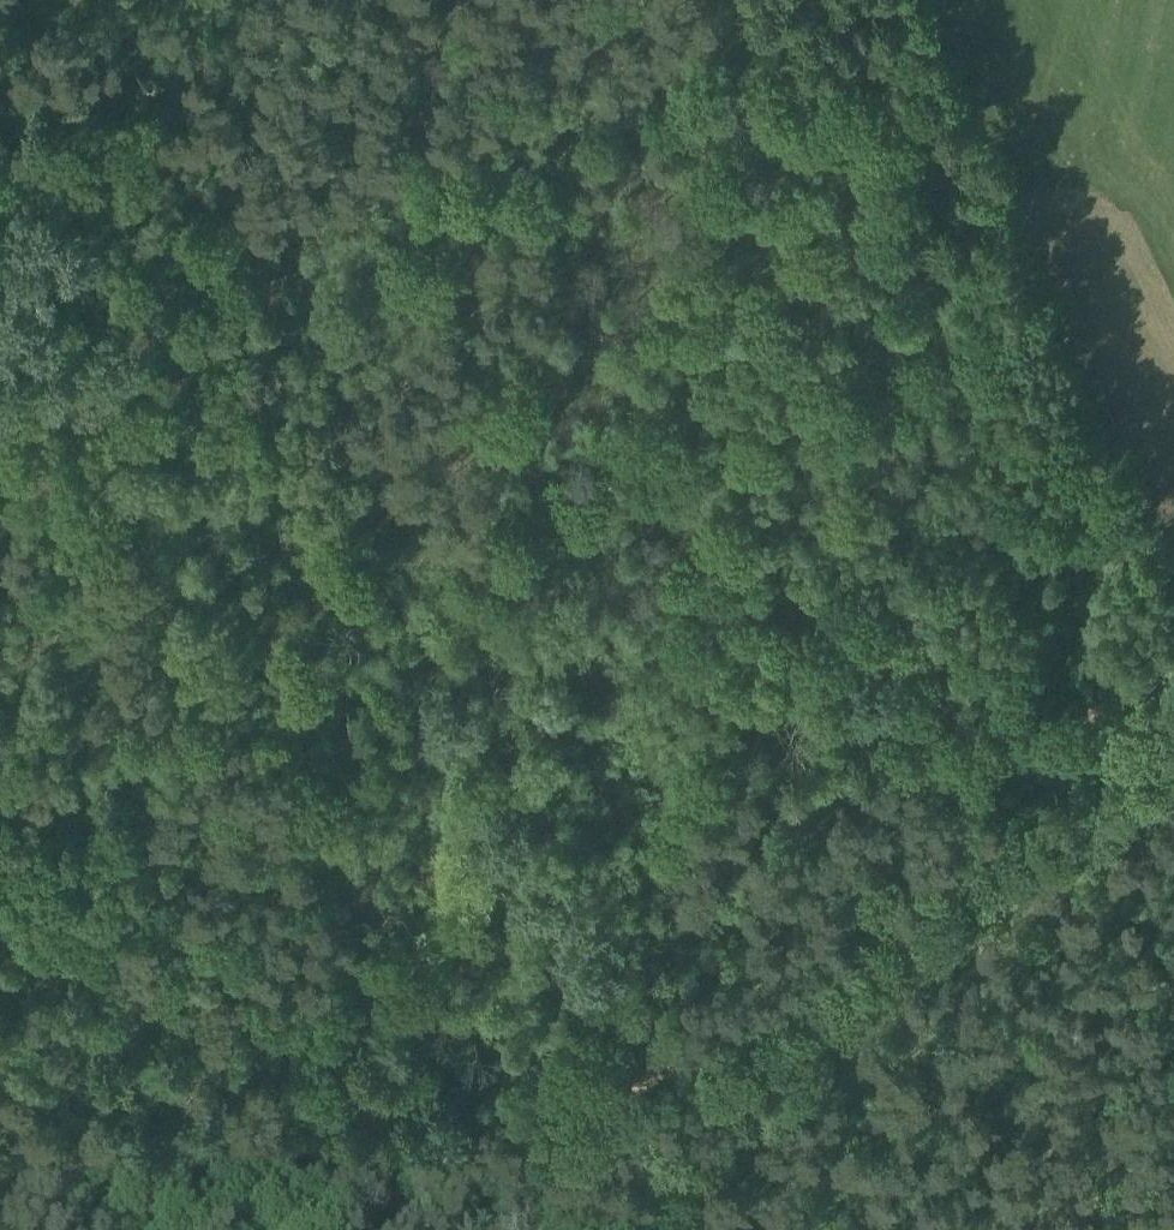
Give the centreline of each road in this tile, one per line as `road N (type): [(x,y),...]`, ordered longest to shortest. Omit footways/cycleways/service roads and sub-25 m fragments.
road 1 (track): [(393,1229),(1173,690)]

